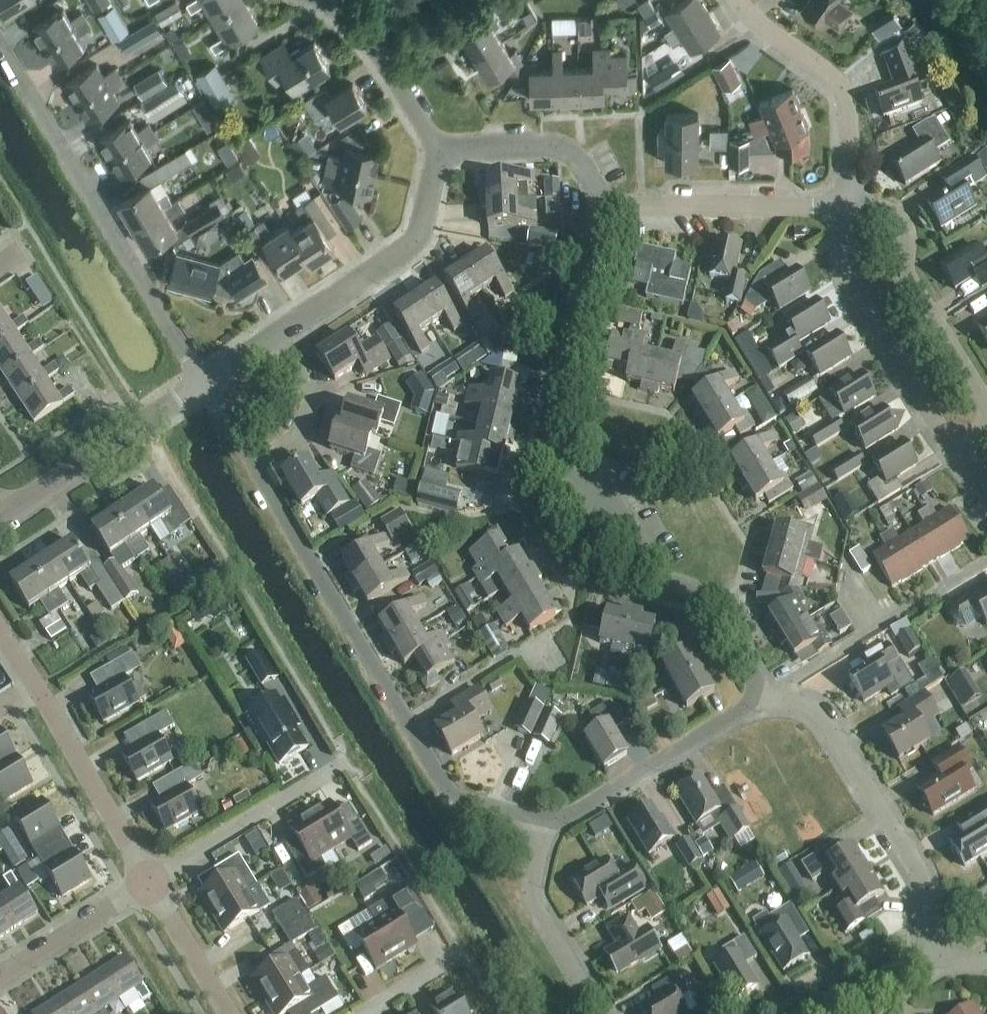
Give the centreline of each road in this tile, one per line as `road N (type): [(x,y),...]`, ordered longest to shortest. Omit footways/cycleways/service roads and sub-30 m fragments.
road 1 (residential): [(755,697),(754,675),(714,598),(659,576),(610,490),(576,480),(552,438),(602,202)]
road 2 (unclassified): [(551,827),(462,801),(440,783),(249,467)]
road 3 (unclassified): [(198,379),(0,46)]
road 4 (residential): [(923,955),(920,886),(815,710),(755,697)]
road 5 (residential): [(150,882),(0,640)]
road 6 (residential): [(957,451),(855,303),(845,211)]
road 7 (residential): [(845,211),(901,221),(903,274),(986,405)]
road 8 (residential): [(736,0),(756,27),(843,94),(845,211)]
road 9 (residential): [(436,157),(426,210),(405,255),(284,330)]
road 10 (residential): [(845,211),(602,202)]
road 11 (residential): [(551,827),(755,697)]
road 12 (residential): [(0,513),(198,379)]
road 13 (residential): [(150,882),(348,761)]
road 14 (residential): [(595,1013),(538,918),(535,891),(551,827)]
road 15 (residential): [(436,157),(374,49),(316,0)]
road 16 (residential): [(602,202),(577,161),(556,155),(436,157)]
road 17 (residential): [(249,467),(311,433),(325,397),(284,330)]
road 18 (residential): [(150,882),(0,977)]
road 19 (residential): [(228,1013),(150,882)]

